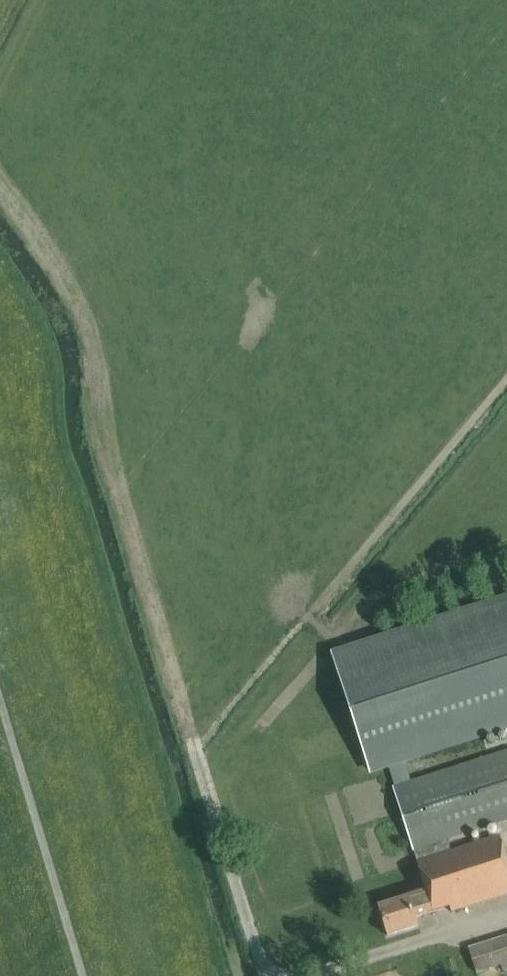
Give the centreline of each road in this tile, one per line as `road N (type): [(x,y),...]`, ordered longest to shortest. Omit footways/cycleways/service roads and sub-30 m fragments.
road 1 (track): [(242,892),(196,754),(506,381)]

